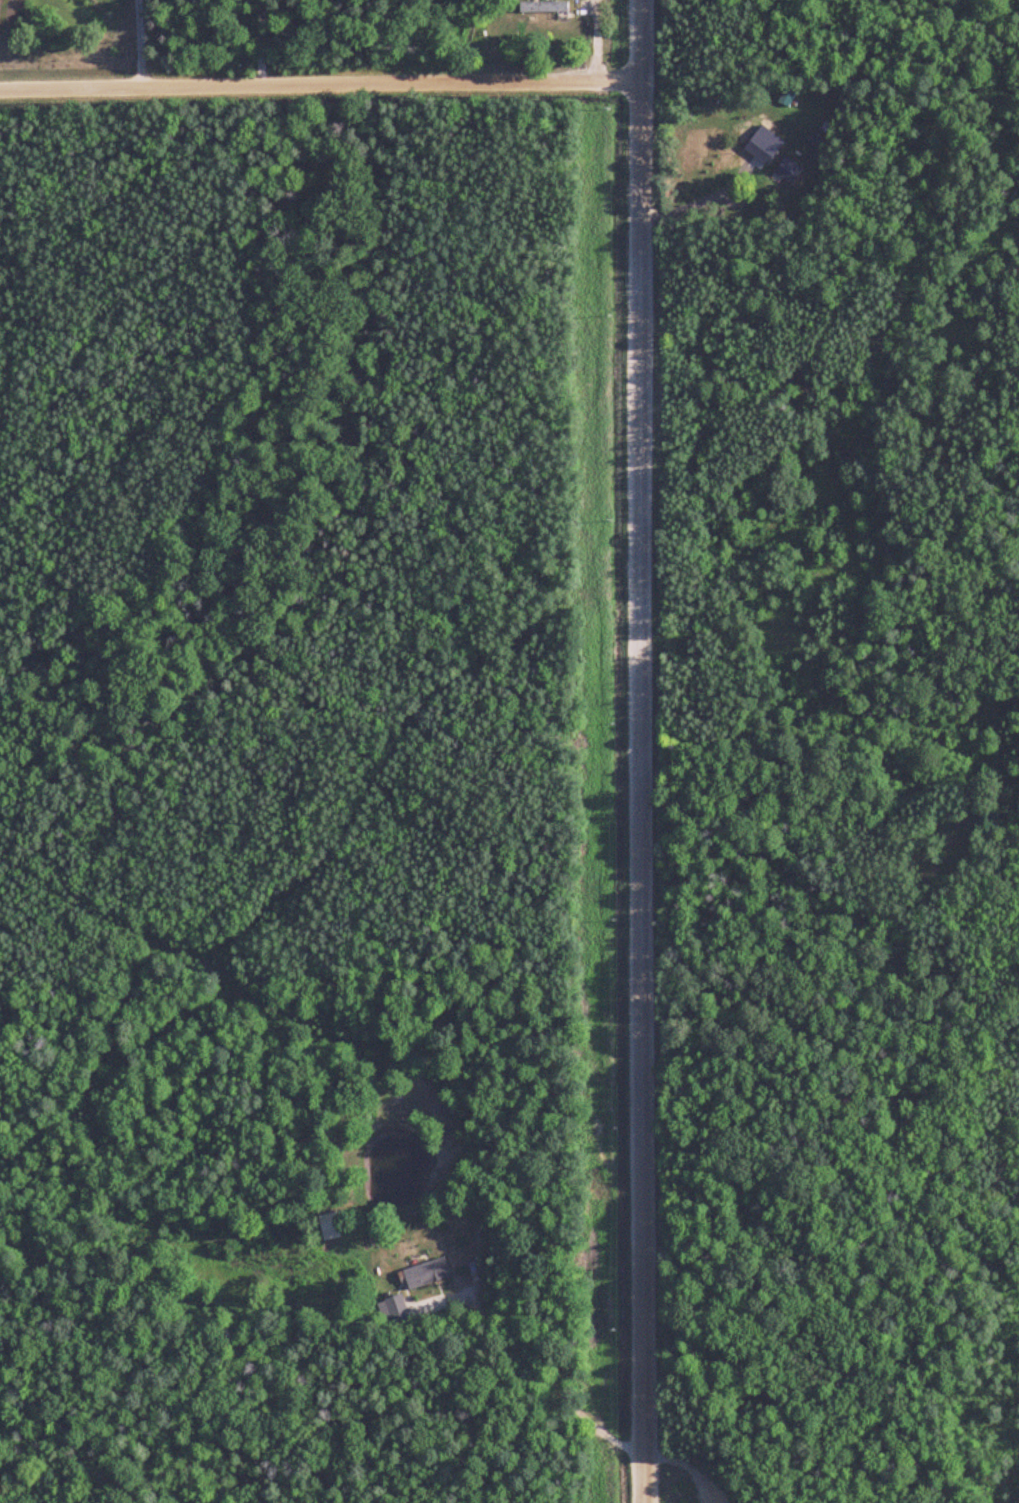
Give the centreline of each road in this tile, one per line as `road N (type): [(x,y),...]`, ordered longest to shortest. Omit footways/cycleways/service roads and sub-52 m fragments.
road 1 (residential): [(636,1502),(636,0)]
road 2 (residential): [(0,89),(636,78)]

